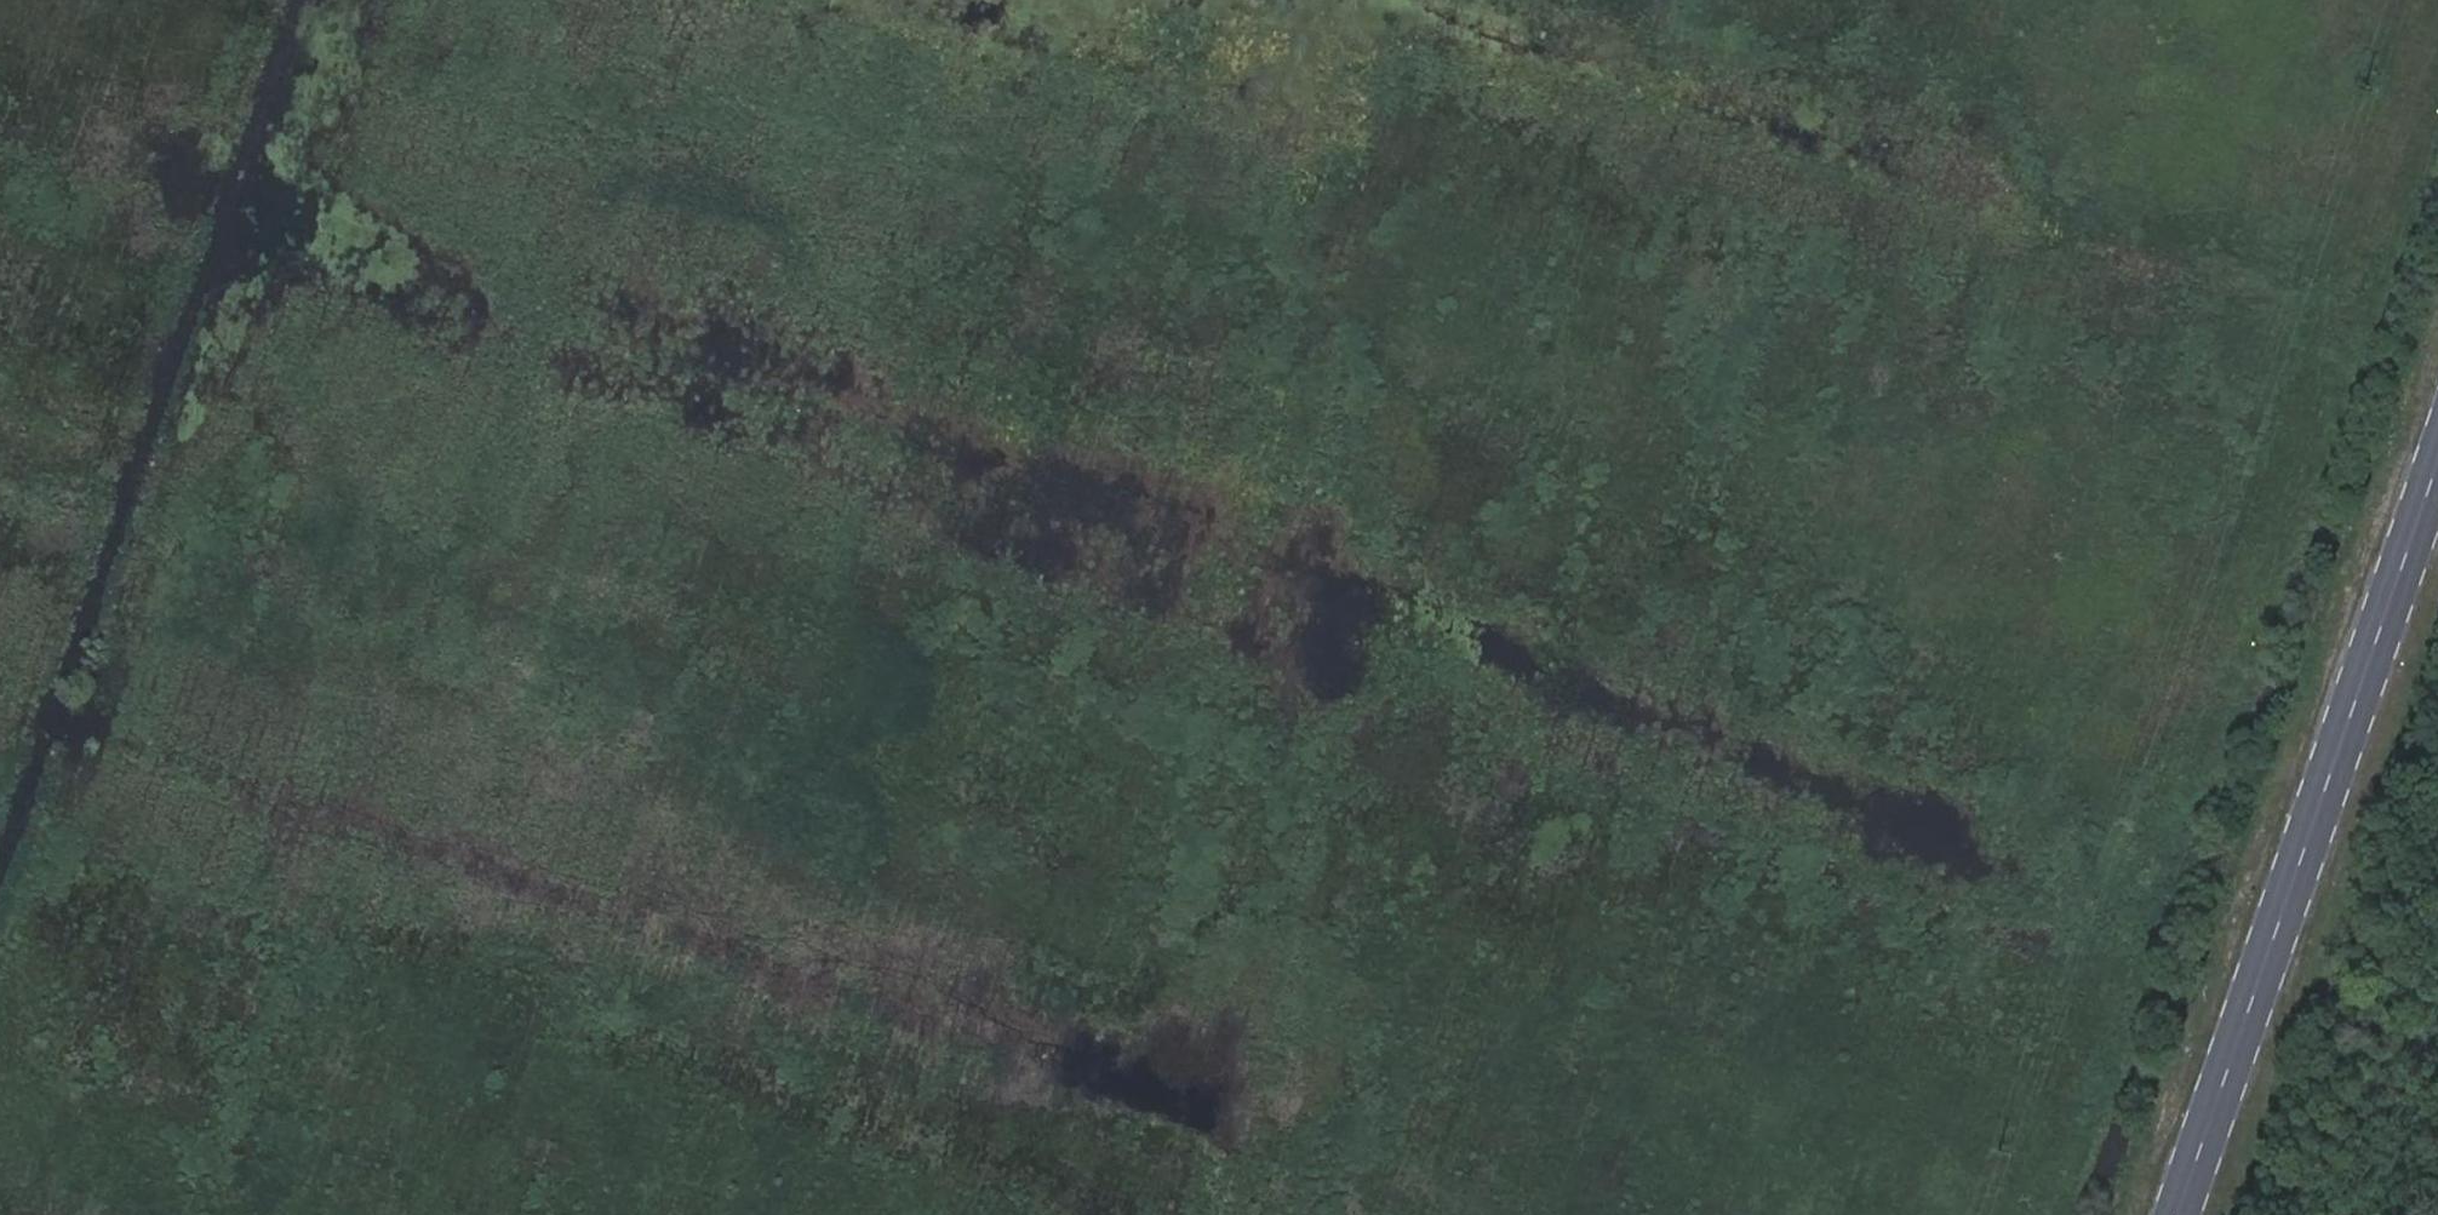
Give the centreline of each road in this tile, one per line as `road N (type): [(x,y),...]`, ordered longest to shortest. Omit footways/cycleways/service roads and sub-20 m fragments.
road 1 (secondary): [(2176,1214),(2437,453)]

